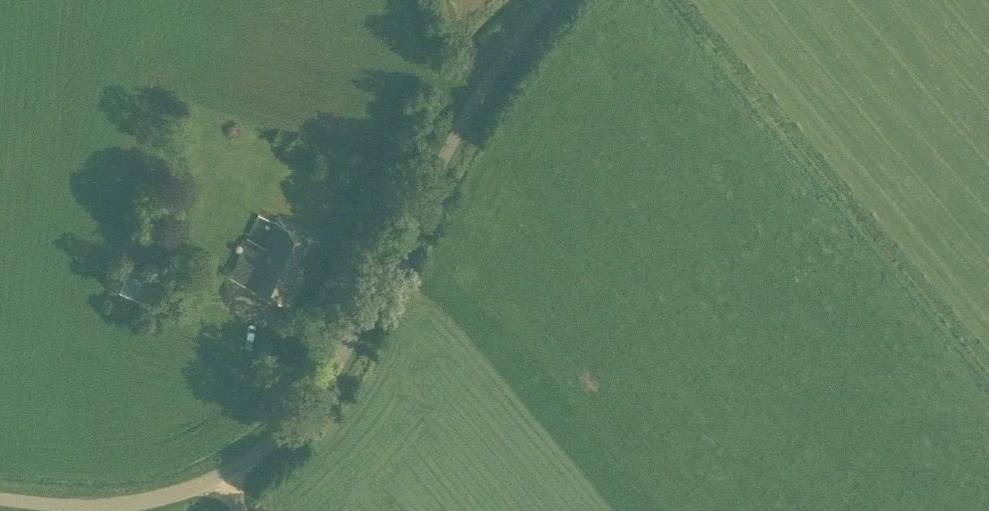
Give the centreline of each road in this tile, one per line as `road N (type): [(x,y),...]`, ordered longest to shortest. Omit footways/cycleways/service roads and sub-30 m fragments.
road 1 (unclassified): [(0,498),(93,508),(136,504),(222,479),(275,440),(313,399),(537,0)]

